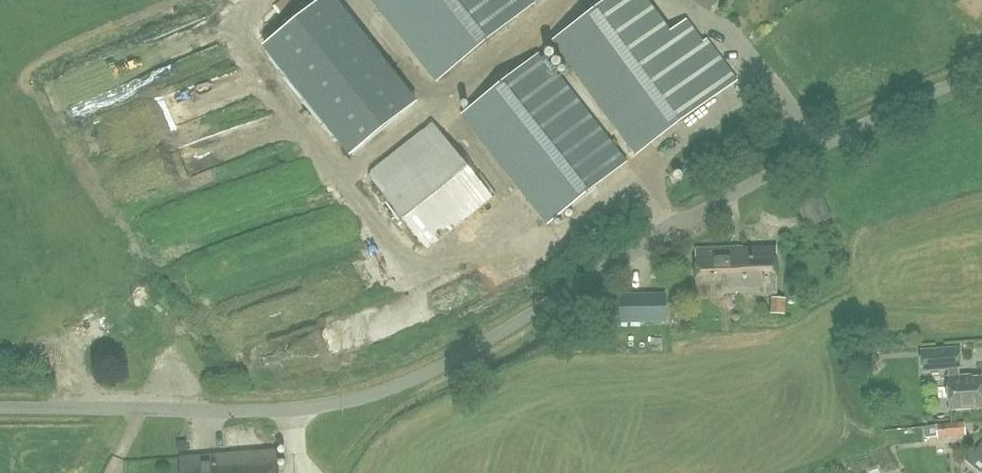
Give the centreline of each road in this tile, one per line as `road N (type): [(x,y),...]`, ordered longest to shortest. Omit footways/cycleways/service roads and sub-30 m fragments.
road 1 (unclassified): [(0,406),(274,410),(378,392),(476,347),(814,150),(981,75)]

